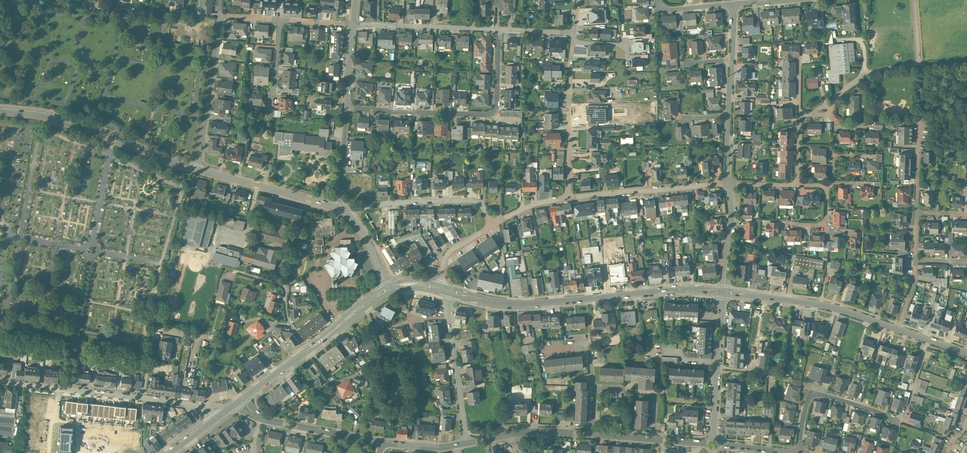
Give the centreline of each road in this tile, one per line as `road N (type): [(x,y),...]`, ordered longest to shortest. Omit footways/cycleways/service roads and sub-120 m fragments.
road 1 (tertiary): [(450,290),(506,304),(722,292)]
road 2 (residential): [(347,108),(492,114),(499,29)]
road 3 (residential): [(0,110),(64,119),(197,168)]
road 4 (tertiary): [(722,292),(830,306),(899,330)]
road 5 (residential): [(568,198),(574,32)]
road 6 (residential): [(568,198),(728,184)]
road 7 (residential): [(349,216),(385,202),(463,198),(479,203),(492,226)]
road 8 (residential): [(220,16),(197,168)]
road 9 (residential): [(381,443),(268,420),(242,400)]
road 10 (residential): [(800,452),(812,394),(896,421)]
road 11 (residential): [(499,29),(353,24)]
road 12 (residential): [(197,168),(336,207)]
road 13 (residential): [(714,436),(722,292)]
road 14 (residential): [(467,443),(449,317)]
road 15 (residential): [(309,351),(287,318),(285,287),(235,272)]

